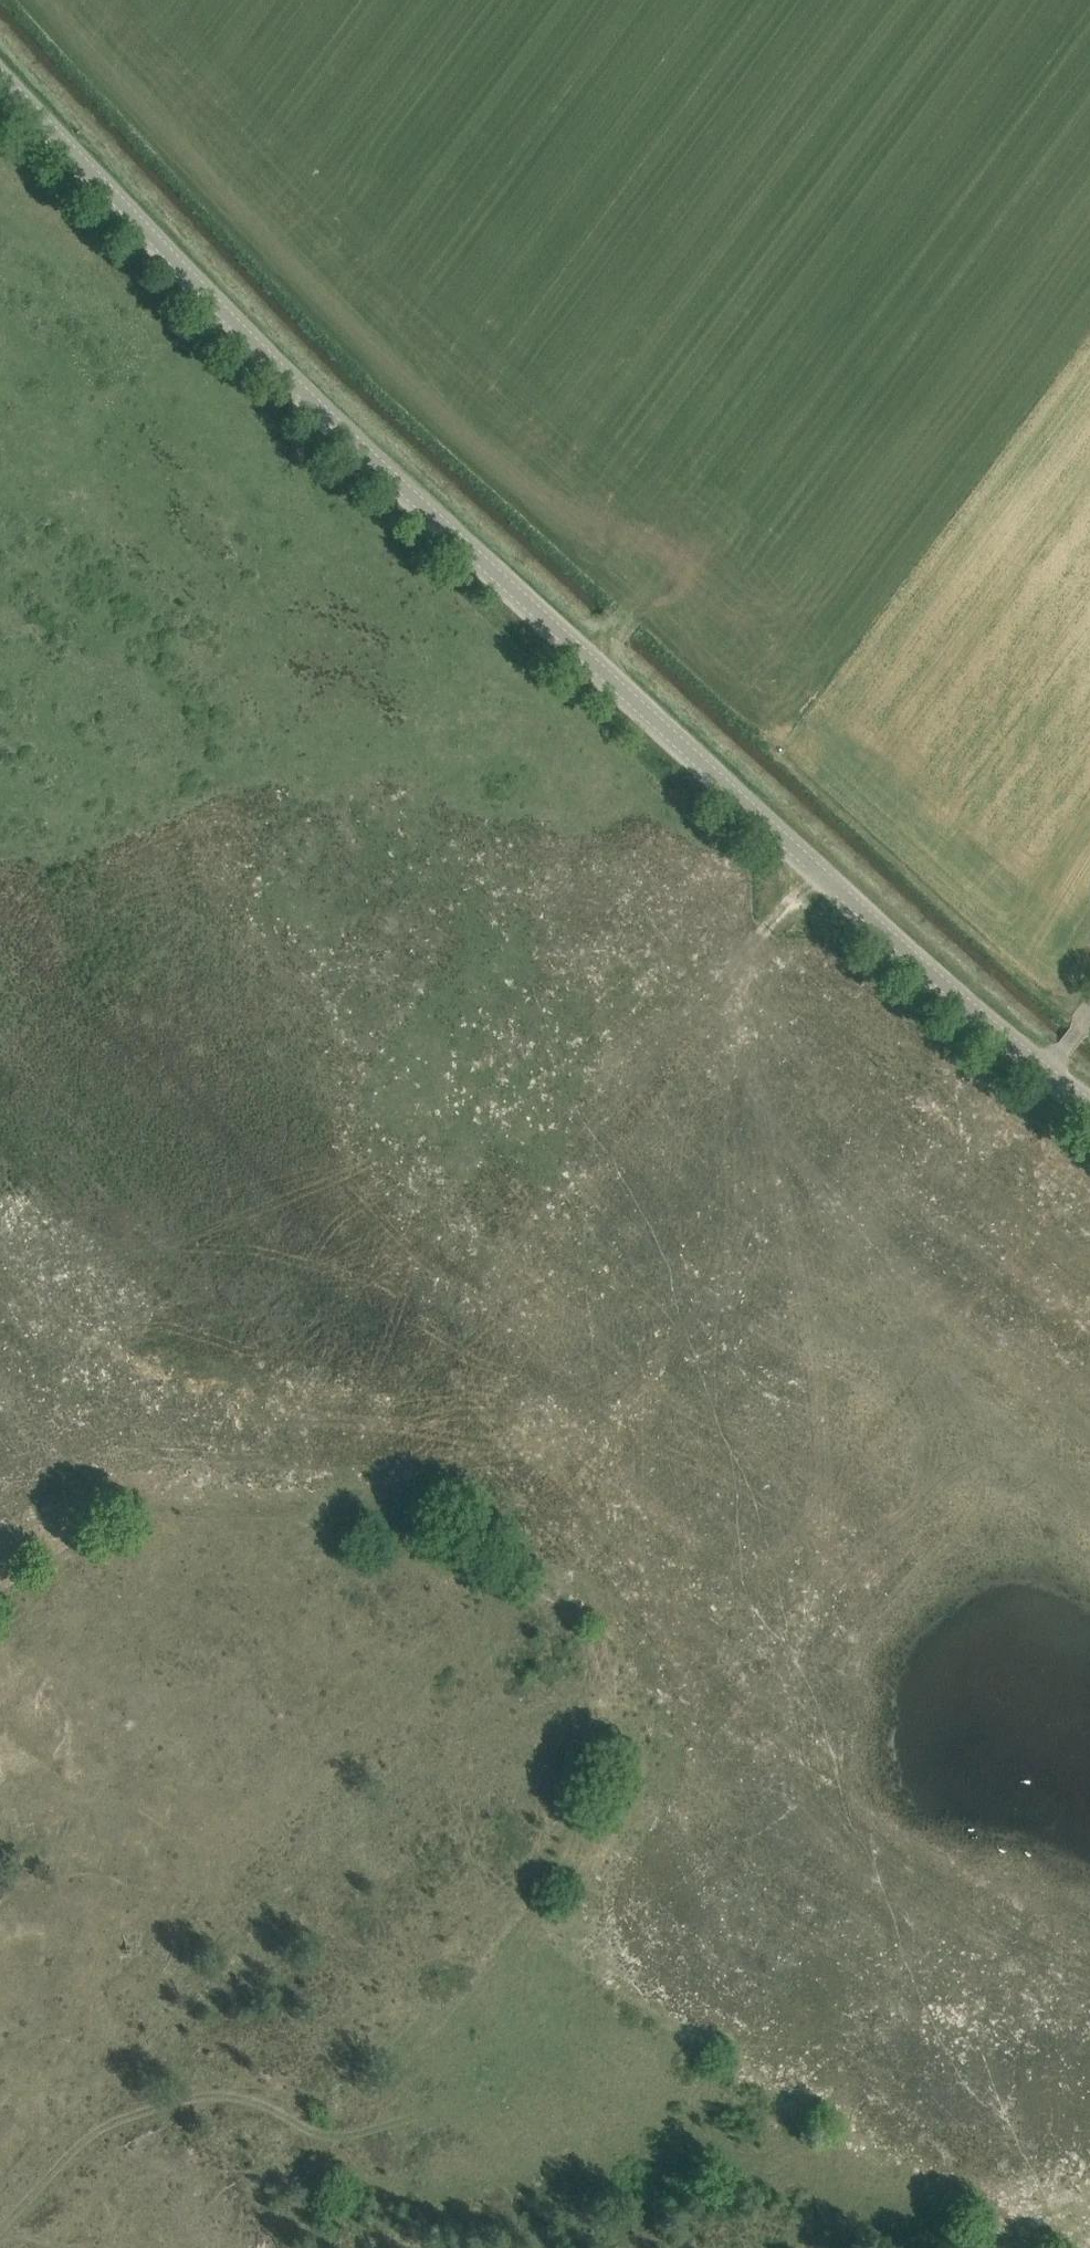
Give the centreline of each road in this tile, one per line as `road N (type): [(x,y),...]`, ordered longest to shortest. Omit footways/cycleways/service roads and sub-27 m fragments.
road 1 (tertiary): [(1089,1100),(915,956),(683,743),(0,74)]

